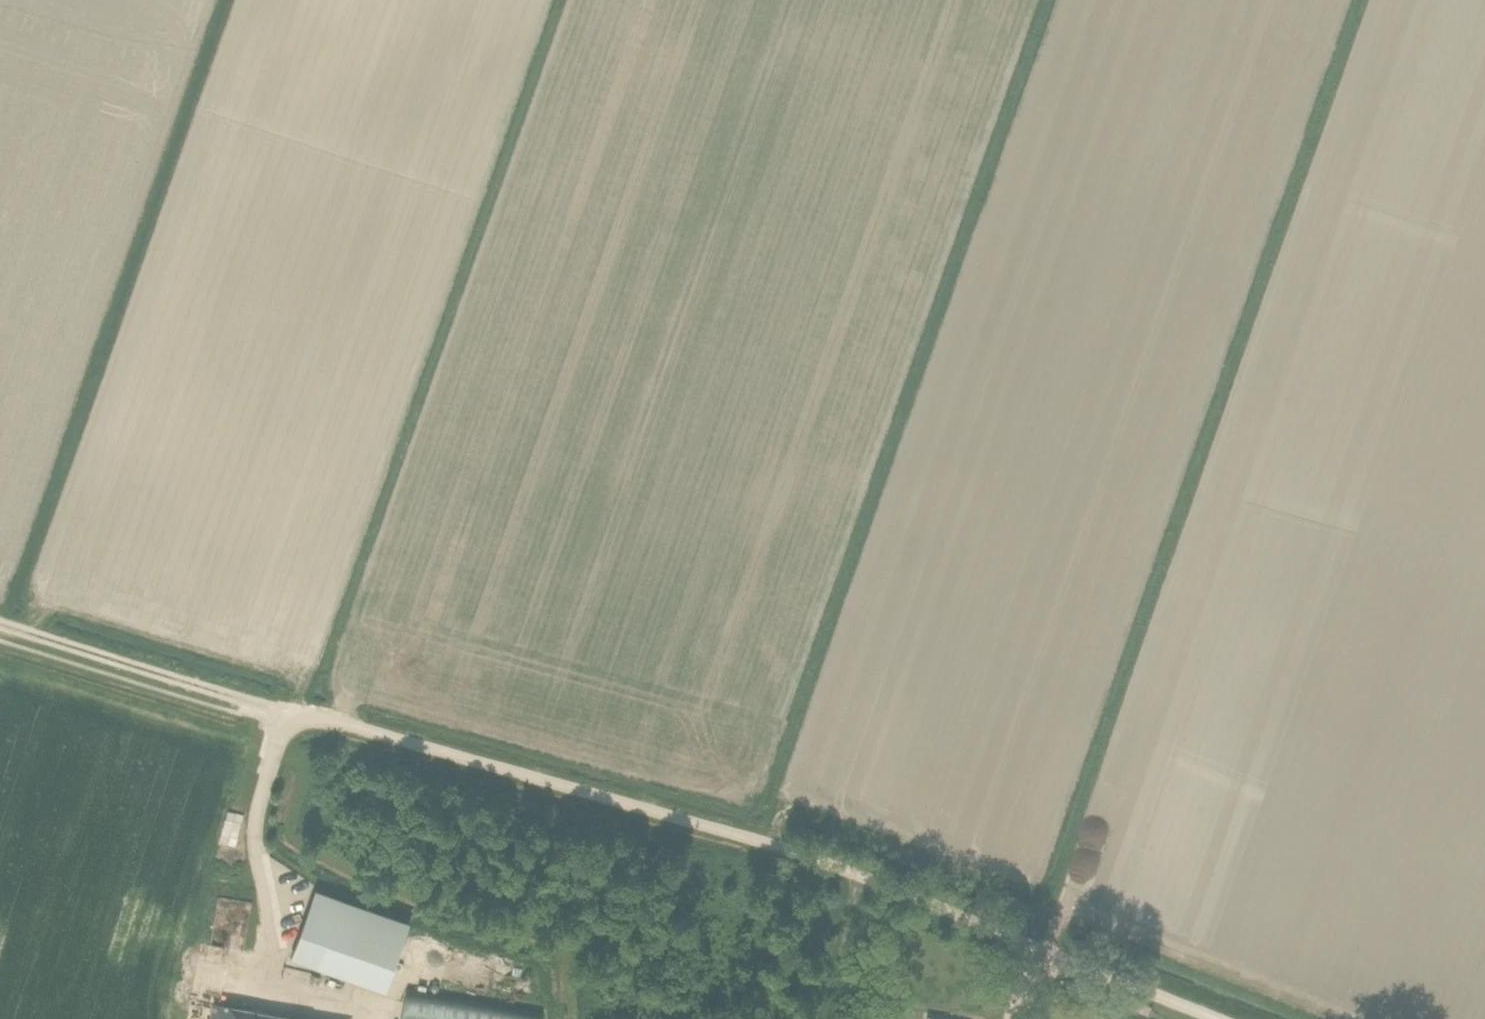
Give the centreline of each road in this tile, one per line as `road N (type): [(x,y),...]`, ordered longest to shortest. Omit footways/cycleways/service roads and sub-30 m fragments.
road 1 (unclassified): [(1209,1018),(809,859),(298,715)]
road 2 (track): [(0,625),(298,715)]

